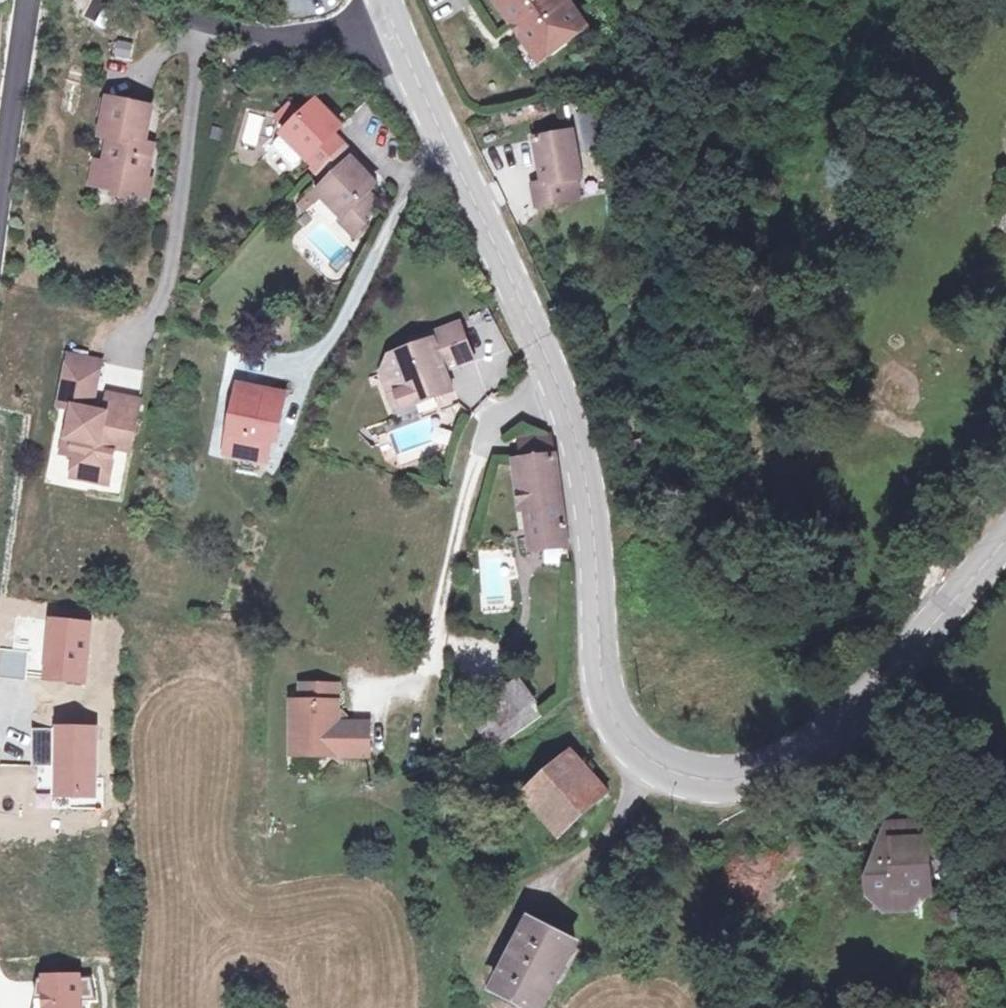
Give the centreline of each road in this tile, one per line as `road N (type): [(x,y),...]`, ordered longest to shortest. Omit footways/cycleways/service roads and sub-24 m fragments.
road 1 (secondary): [(1005,538),(914,641),(789,757),(737,778),(679,774),(644,754),(607,701),(570,439),(404,46)]
road 2 (residential): [(150,314),(164,297),(205,22)]
road 3 (residential): [(28,0),(0,204)]
road 4 (residential): [(205,22),(351,53),(404,46)]

